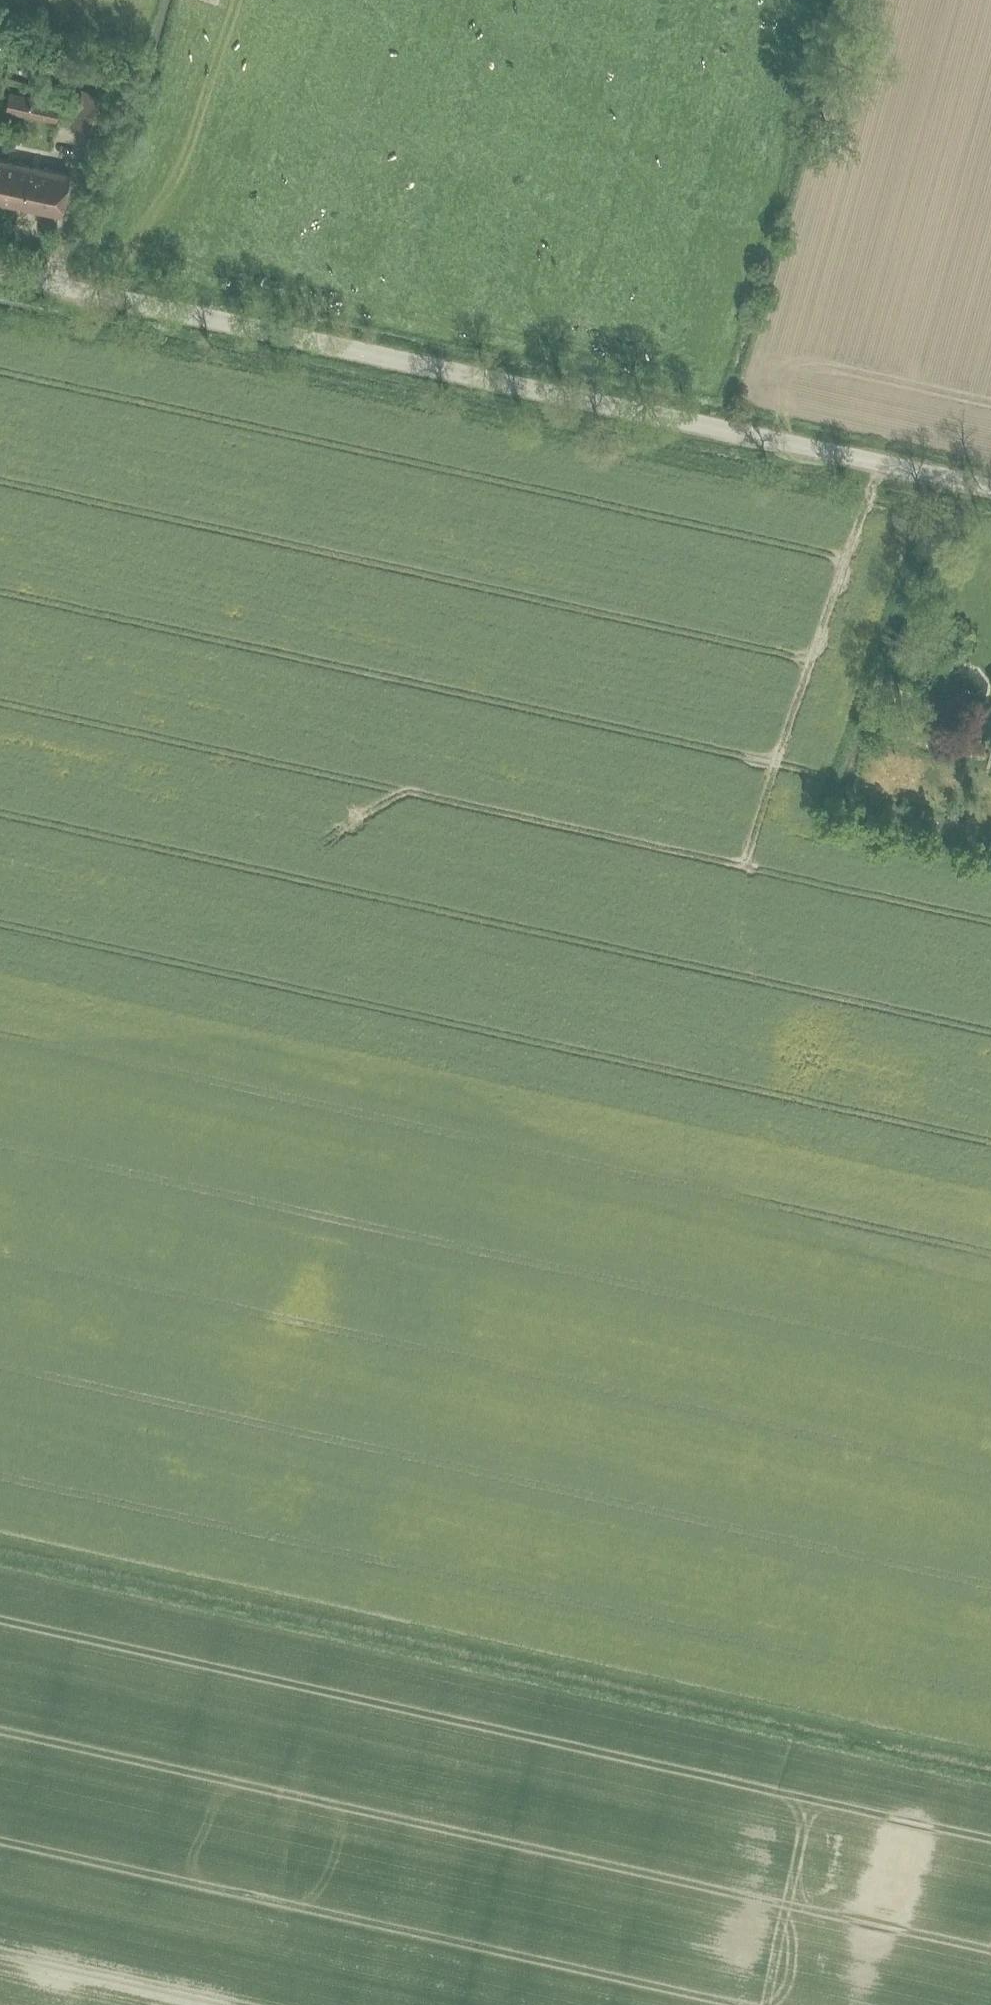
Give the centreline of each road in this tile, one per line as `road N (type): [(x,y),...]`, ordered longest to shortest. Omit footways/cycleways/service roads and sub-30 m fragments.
road 1 (tertiary): [(990,489),(0,274)]

